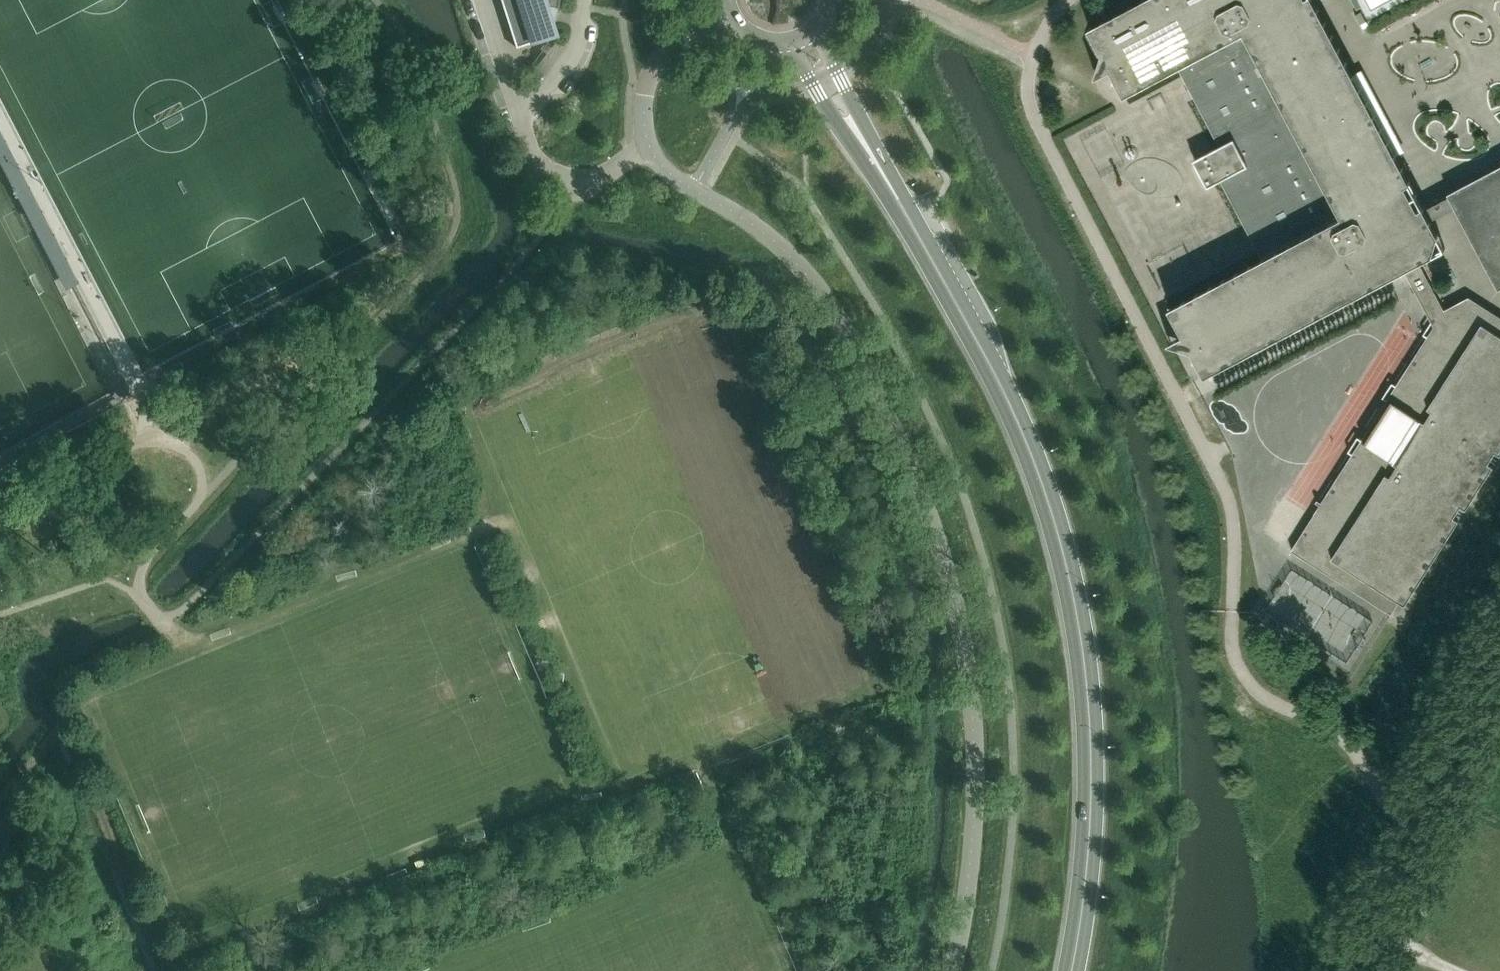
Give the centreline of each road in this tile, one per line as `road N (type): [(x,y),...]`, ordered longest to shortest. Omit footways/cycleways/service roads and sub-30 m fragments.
road 1 (secondary): [(1079,970),(1095,868),(1098,759),(1074,571),(1007,387),(815,33)]
road 2 (secondary): [(790,45),(926,265),(1014,434),(1061,576),(1084,761),(1081,869),(1064,970)]
road 3 (unclassified): [(951,970),(970,707),(962,635),(929,515),(833,309),(757,228),(663,167),(649,146)]
road 4 (unclassified): [(1351,970),(1499,643)]
road 5 (unclassified): [(649,146),(642,123),(650,71),(727,13)]
road 6 (unclassified): [(649,146),(577,184),(547,175),(531,150)]

